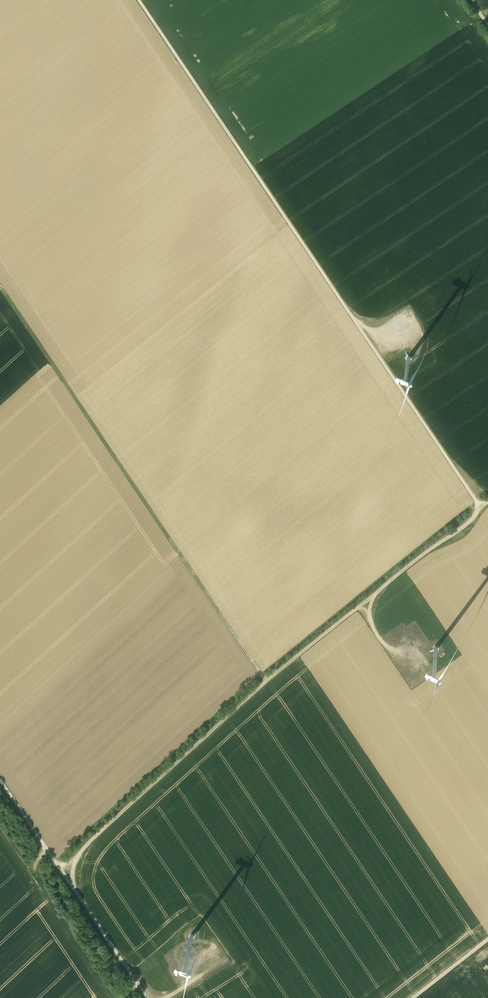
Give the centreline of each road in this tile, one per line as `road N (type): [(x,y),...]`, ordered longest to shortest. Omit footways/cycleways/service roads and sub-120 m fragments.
road 1 (track): [(481,508),(139,0)]
road 2 (track): [(0,287),(269,682)]
road 3 (track): [(269,682),(487,503)]
road 4 (track): [(269,682),(63,868)]
road 5 (track): [(63,868),(139,983)]

